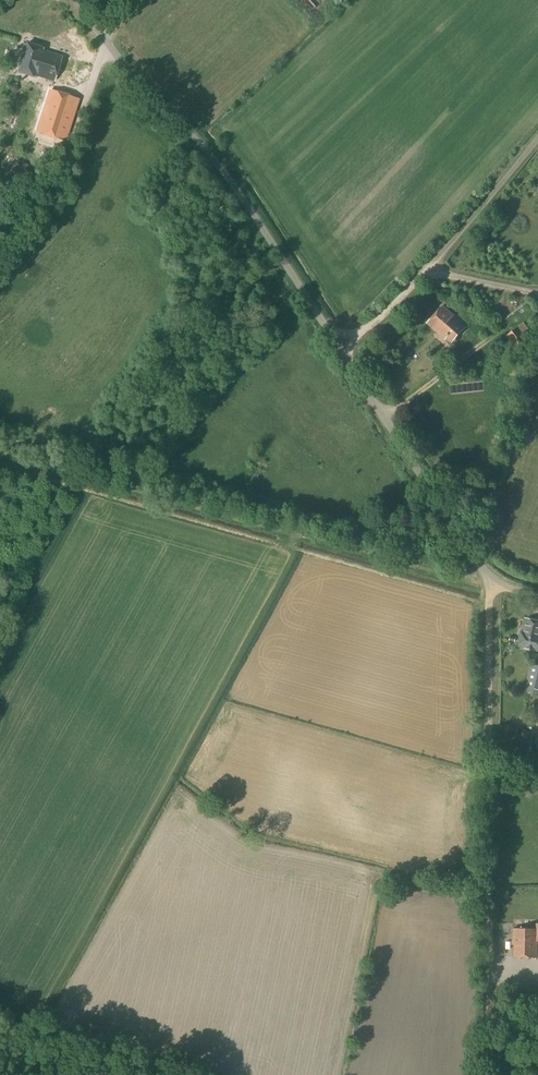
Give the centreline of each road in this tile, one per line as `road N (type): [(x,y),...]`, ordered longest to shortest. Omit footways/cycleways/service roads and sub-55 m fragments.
road 1 (unclassified): [(487,580),(233,185),(106,41)]
road 2 (unclassified): [(487,580),(490,995)]
road 3 (unclassified): [(0,252),(57,185),(106,41)]

